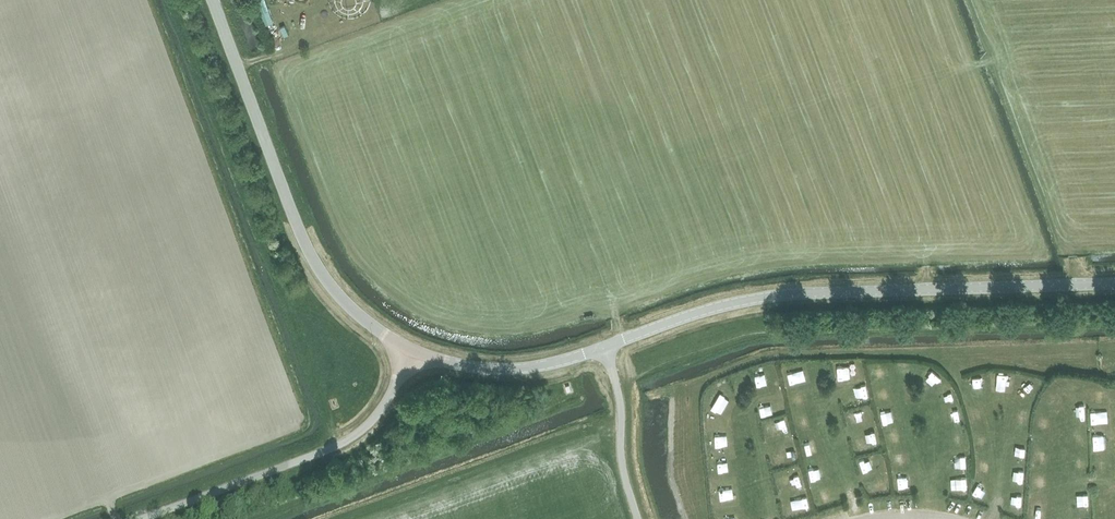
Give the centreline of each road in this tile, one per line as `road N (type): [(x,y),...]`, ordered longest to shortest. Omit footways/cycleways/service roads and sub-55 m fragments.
road 1 (unclassified): [(605,350),(758,299),(1114,285)]
road 2 (unclassified): [(412,357),(320,276),(212,0)]
road 3 (unclassified): [(145,518),(344,443),(373,423),(412,357)]
road 4 (unclassified): [(412,357),(508,372),(605,350)]
road 5 (unclassified): [(638,518),(621,468),(619,396),(605,350)]

